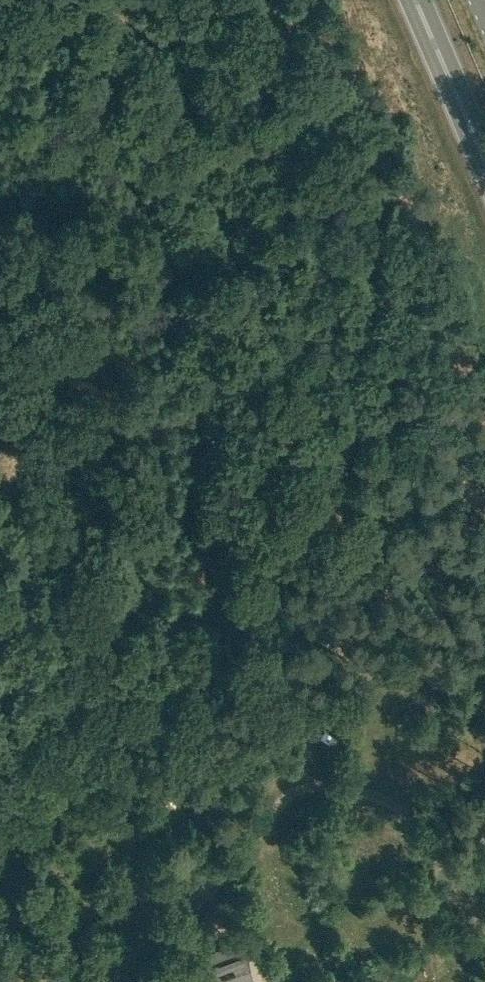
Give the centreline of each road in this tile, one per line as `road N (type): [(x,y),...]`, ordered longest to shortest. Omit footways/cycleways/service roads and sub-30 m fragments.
road 1 (trunk): [(484,160),(416,0)]

